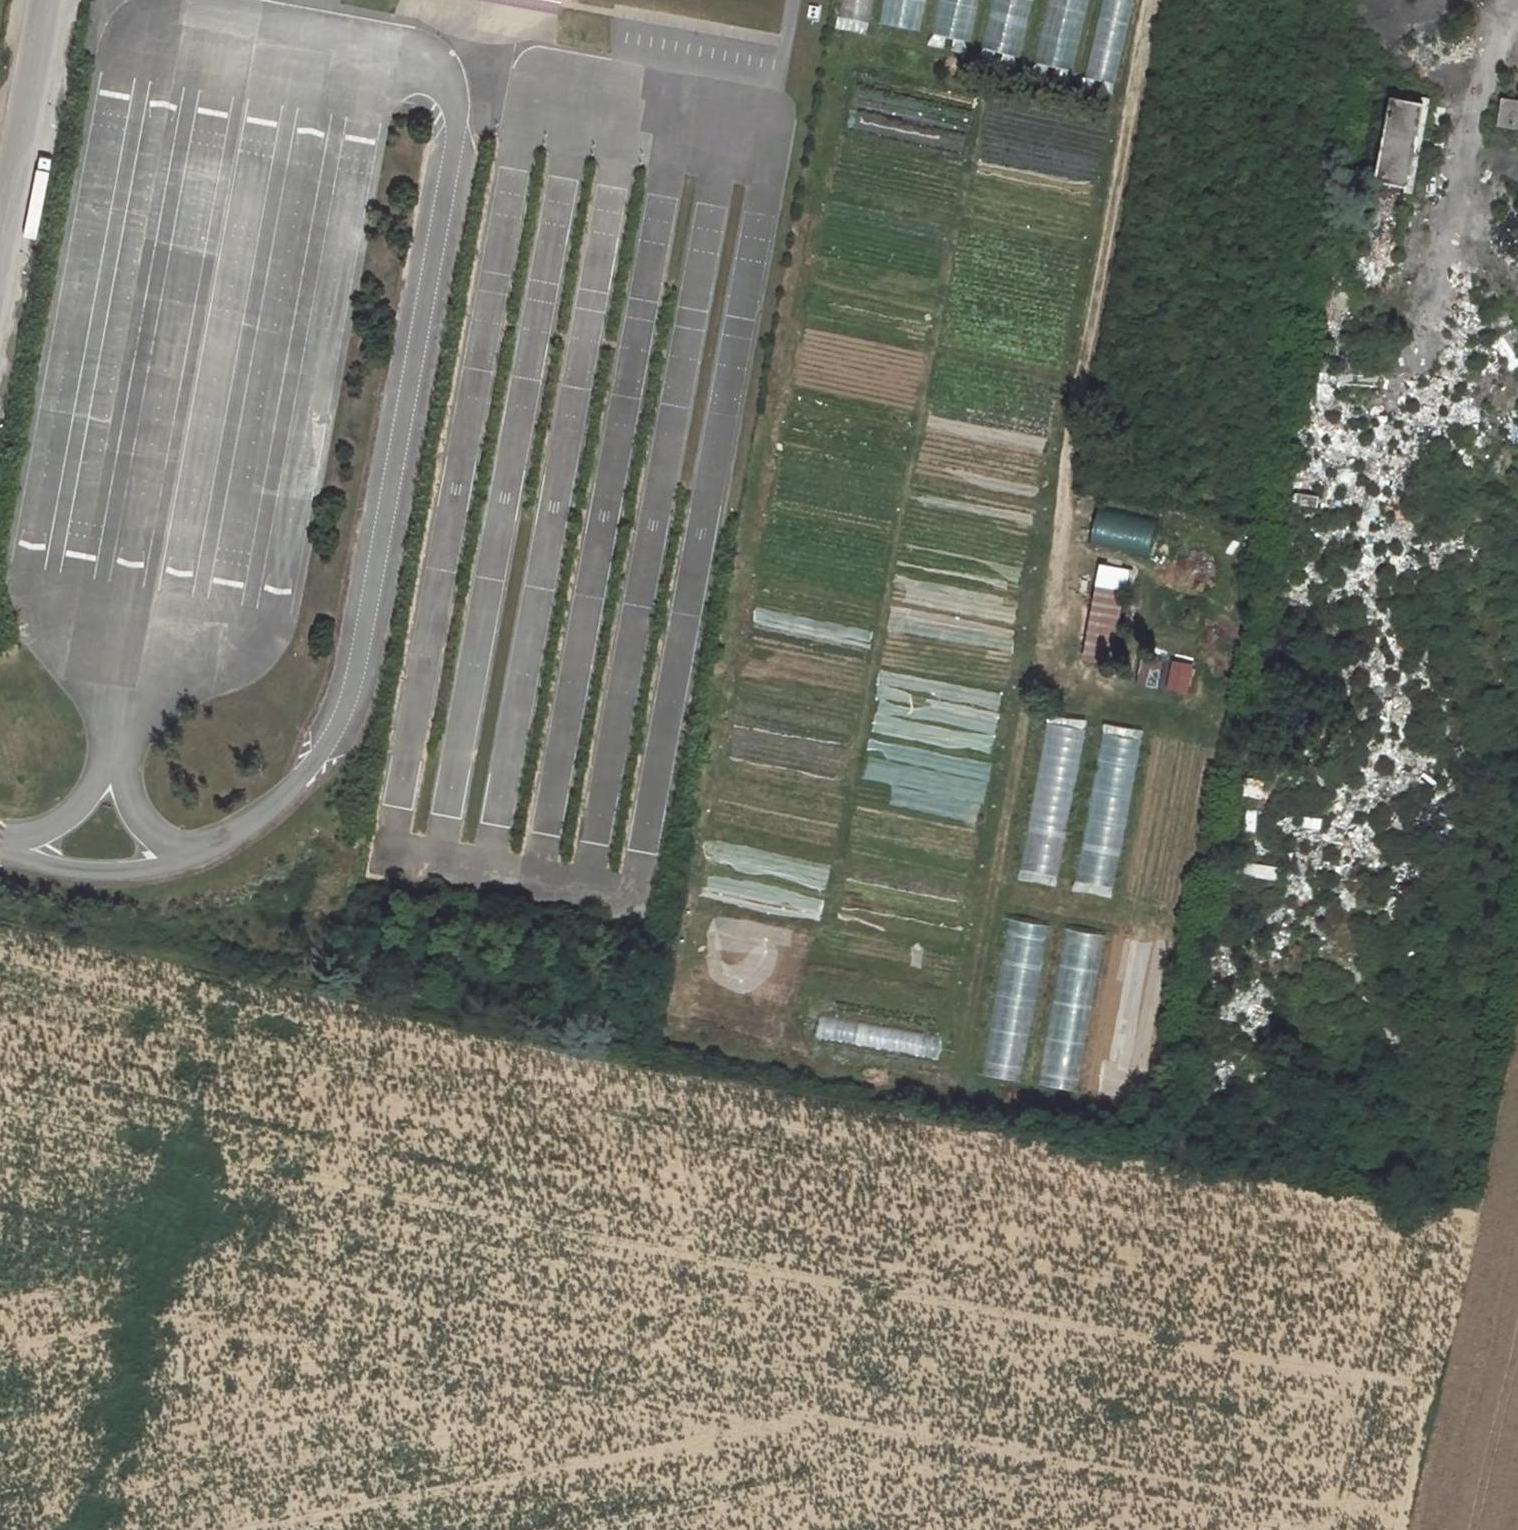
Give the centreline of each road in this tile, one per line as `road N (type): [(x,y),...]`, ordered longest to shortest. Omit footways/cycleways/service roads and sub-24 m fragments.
road 1 (unclassified): [(0,219),(44,0)]

